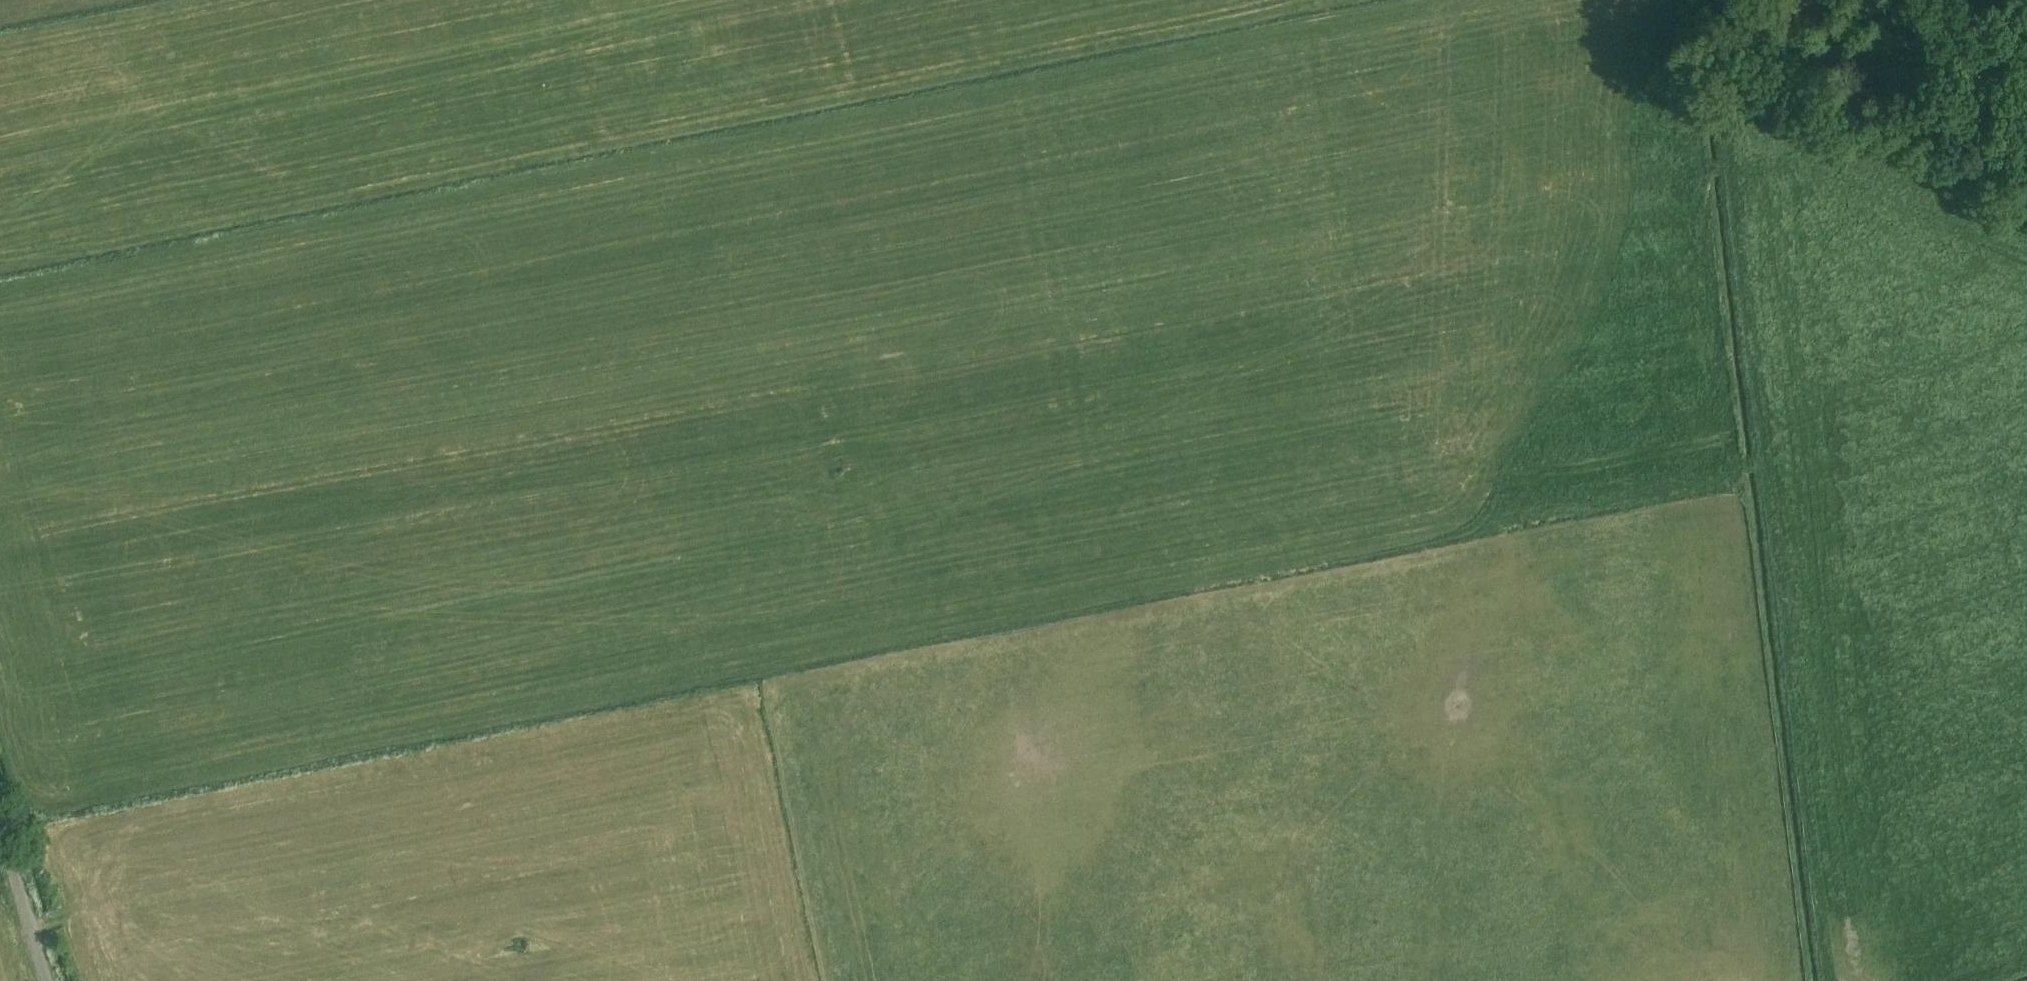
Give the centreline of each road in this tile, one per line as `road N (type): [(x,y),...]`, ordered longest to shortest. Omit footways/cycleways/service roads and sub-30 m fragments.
road 1 (unclassified): [(46,980),(0,826)]

